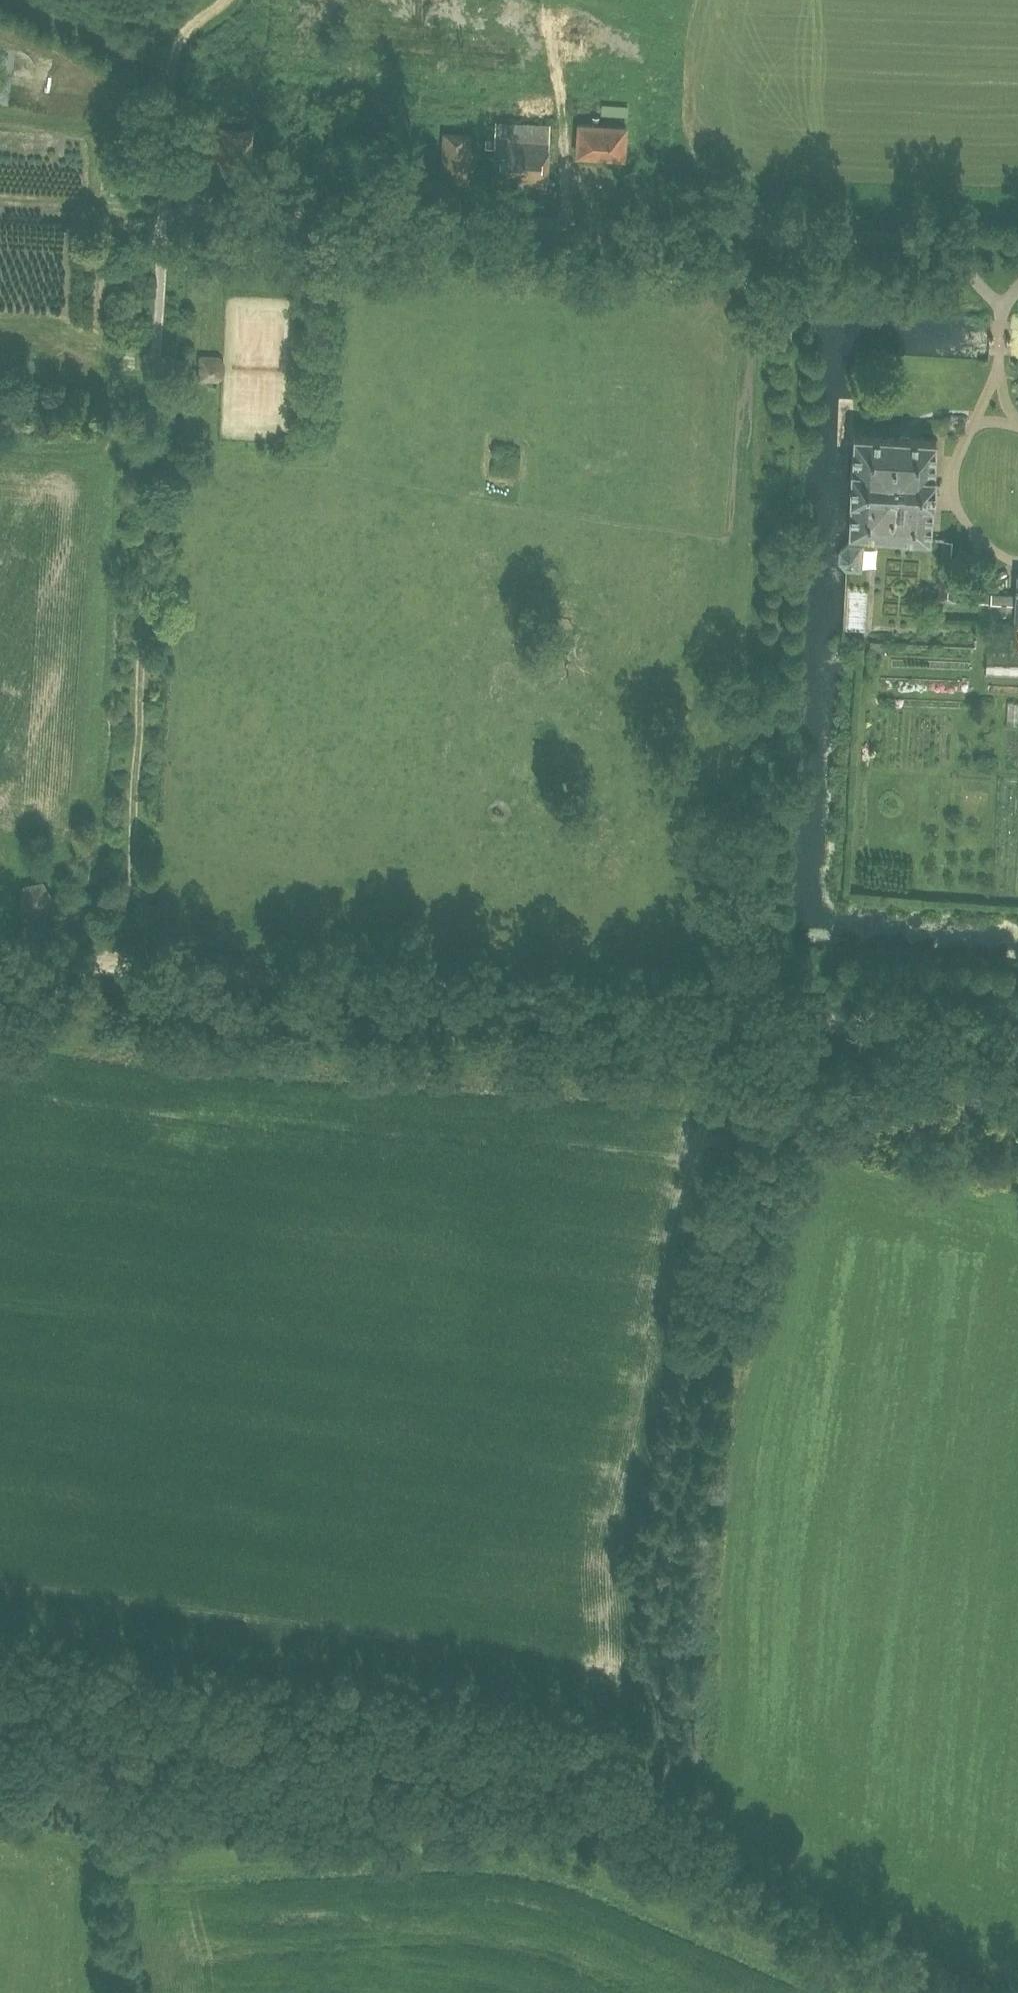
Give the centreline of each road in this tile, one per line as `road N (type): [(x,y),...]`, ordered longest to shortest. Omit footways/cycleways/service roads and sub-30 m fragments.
road 1 (track): [(1017,1036),(0,963)]
road 2 (track): [(157,216),(182,49)]
road 3 (track): [(0,1029),(45,1034),(68,1027),(102,969)]
road 4 (track): [(56,0),(182,49)]

